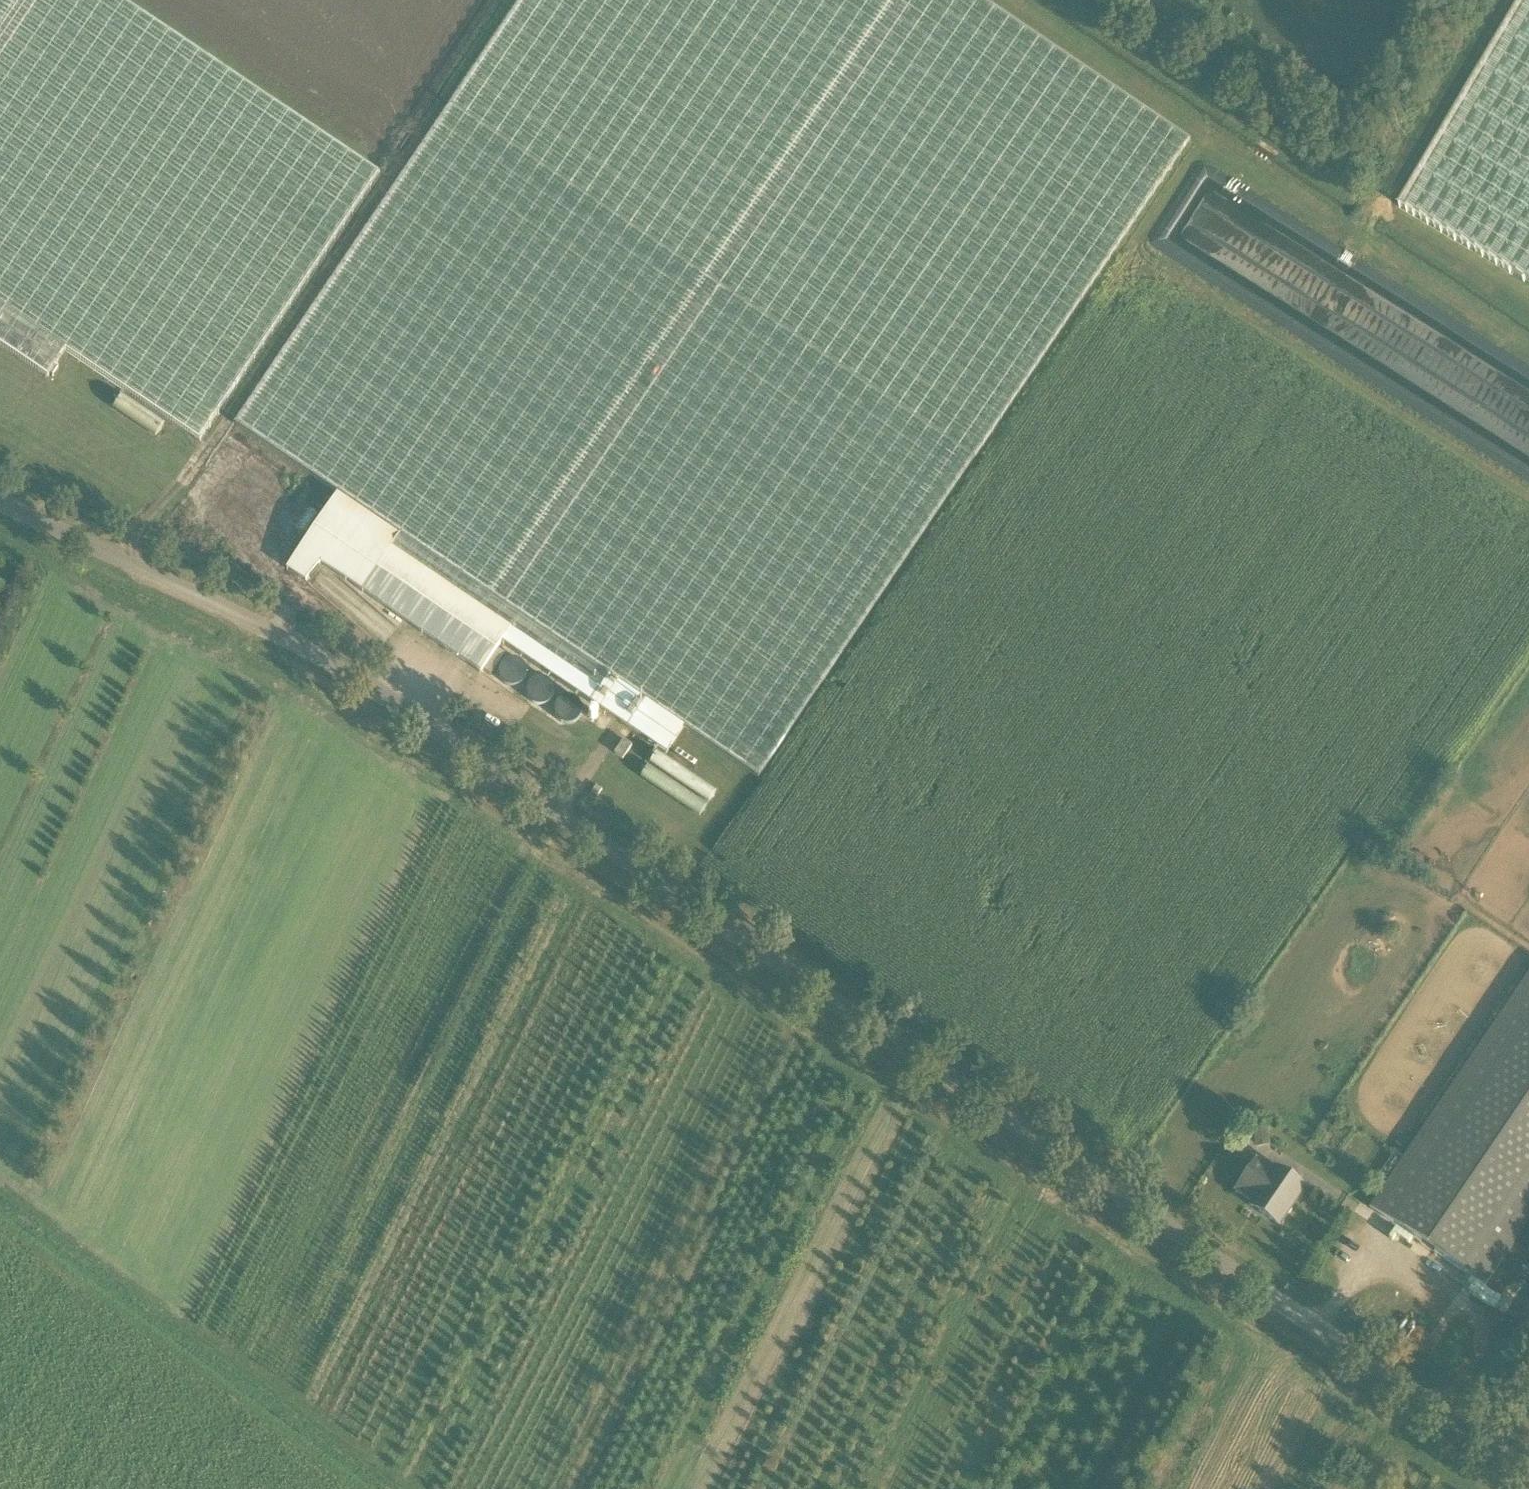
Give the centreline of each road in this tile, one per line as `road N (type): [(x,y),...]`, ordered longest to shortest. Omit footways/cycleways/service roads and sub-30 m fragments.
road 1 (unclassified): [(1528,1472),(389,702),(243,619),(0,504)]

